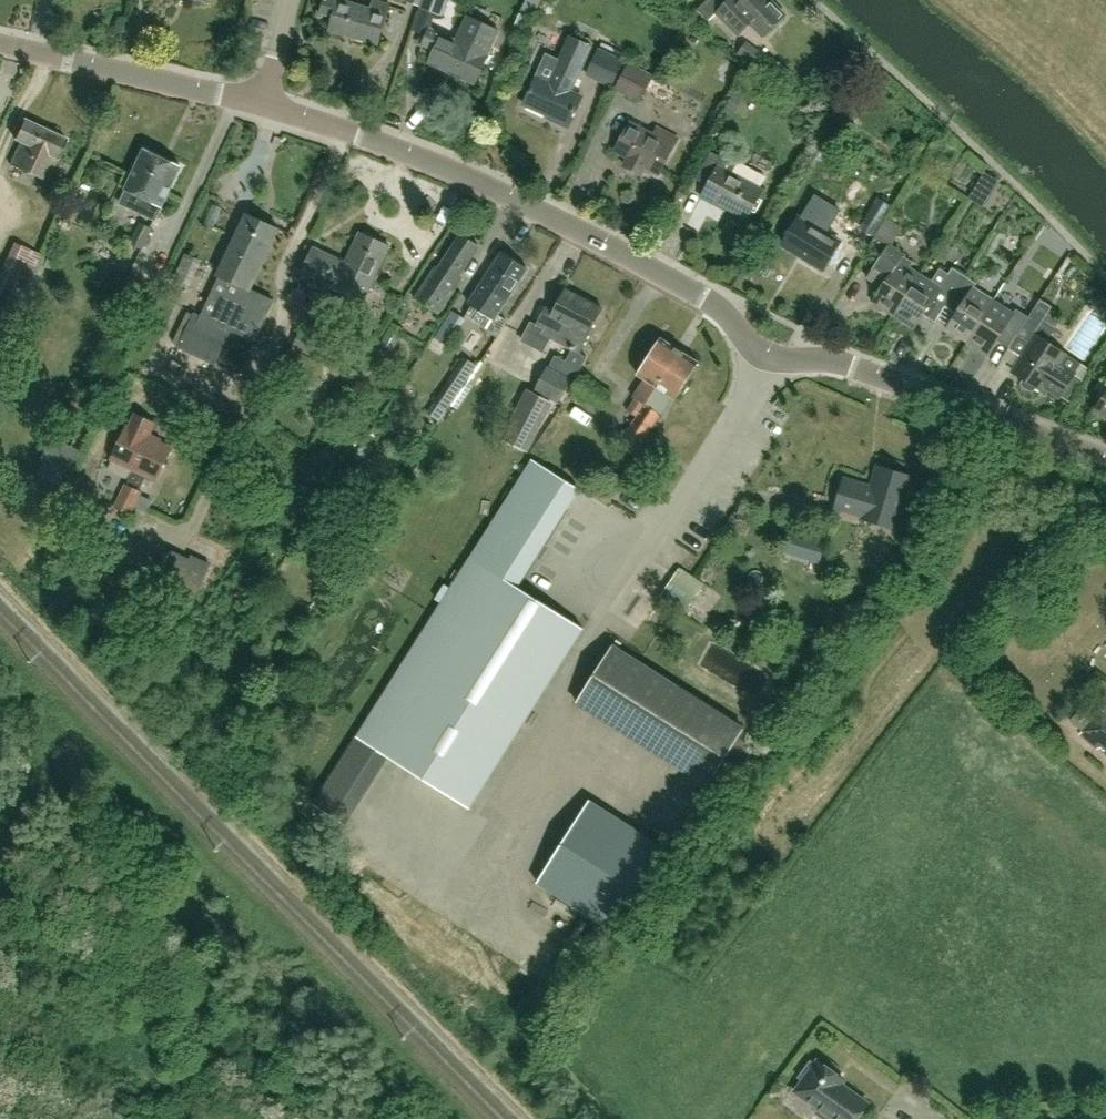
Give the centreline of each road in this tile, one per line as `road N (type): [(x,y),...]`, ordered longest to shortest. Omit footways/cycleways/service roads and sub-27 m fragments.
road 1 (tertiary): [(1105,461),(844,363),(760,354),(714,304),(500,190),(260,104)]
road 2 (tertiary): [(260,104),(0,46)]

